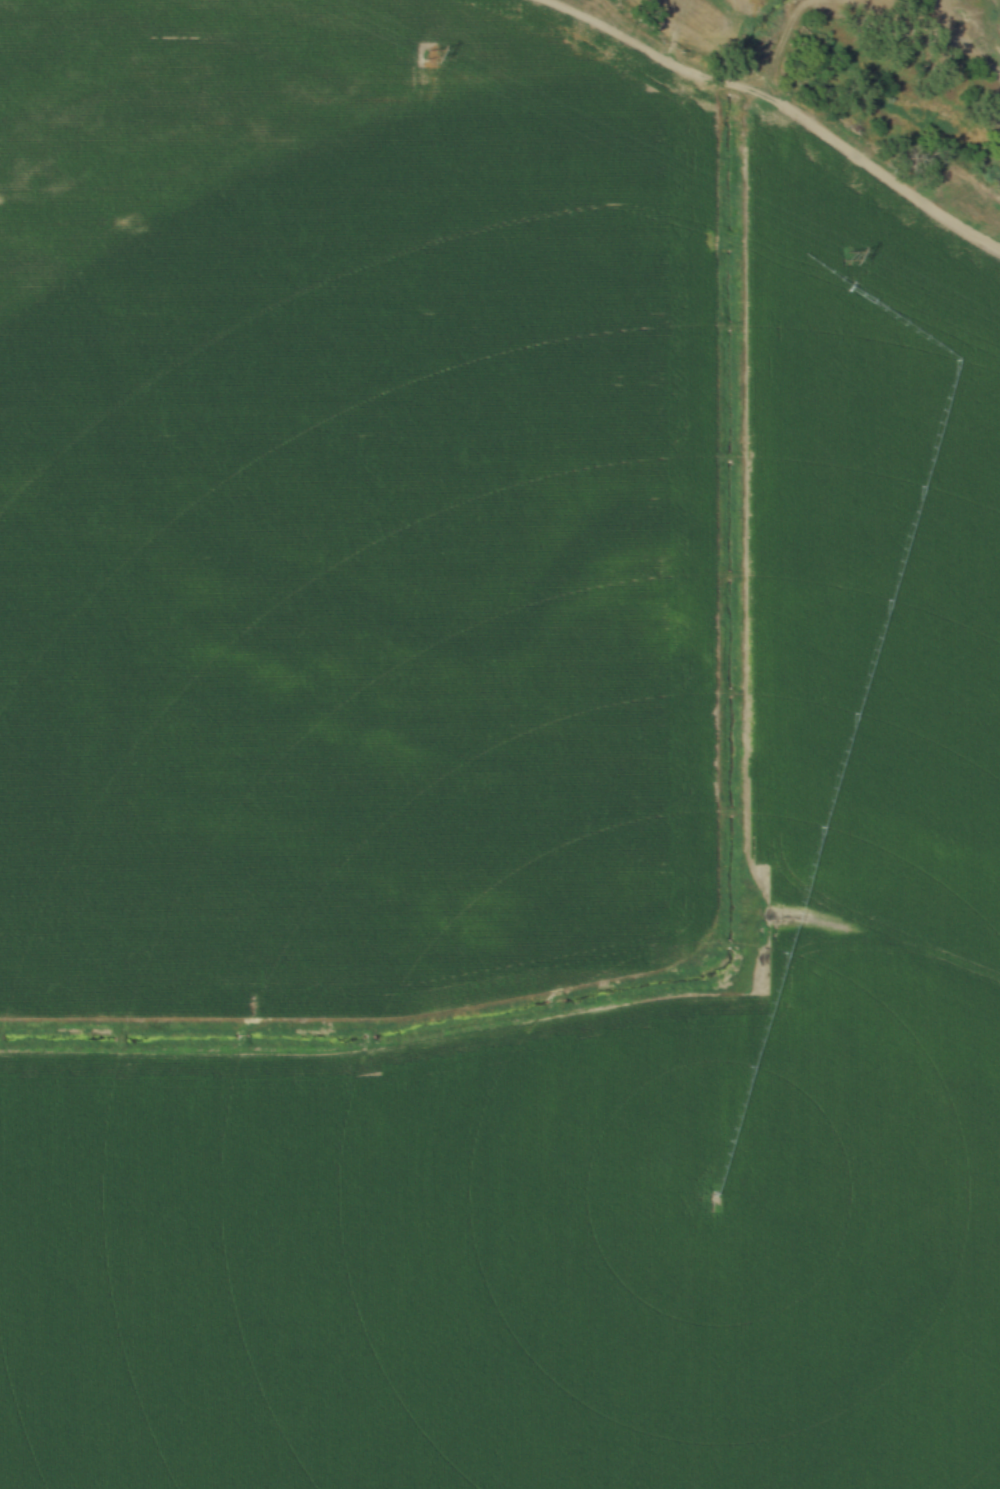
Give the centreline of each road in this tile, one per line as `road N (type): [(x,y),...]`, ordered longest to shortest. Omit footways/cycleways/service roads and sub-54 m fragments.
road 1 (track): [(999,253),(846,189),(776,119),(697,100),(618,33),(539,0)]

